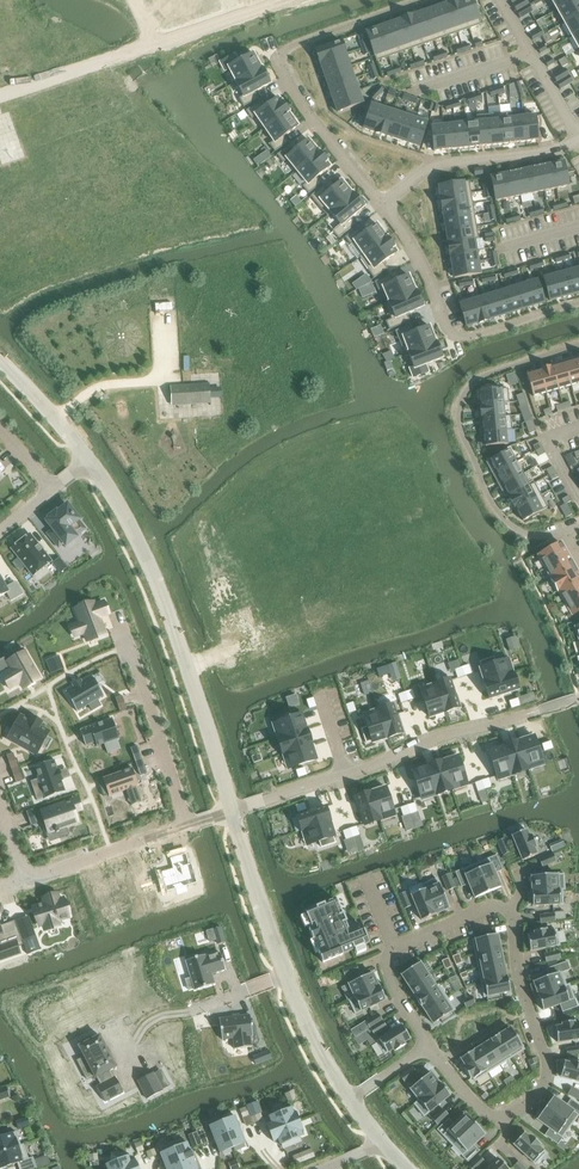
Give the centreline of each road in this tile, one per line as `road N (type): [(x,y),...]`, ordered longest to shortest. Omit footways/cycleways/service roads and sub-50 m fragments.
road 1 (residential): [(89,461),(146,557),(230,813)]
road 2 (residential): [(510,906),(517,971),(548,1071),(543,1090),(506,1117),(491,1115),(430,1047)]
road 3 (residential): [(425,0),(305,41),(279,58),(297,96),(382,207)]
road 4 (residential): [(230,813),(441,736),(539,711)]
road 5 (residential): [(564,532),(529,534),(502,517),(459,410),(484,377),(578,345)]
road 6 (residential): [(382,207),(456,336),(578,303)]
road 7 (residential): [(578,138),(548,151),(428,173),(382,207)]
road 8 (residential): [(120,626),(187,827)]
road 9 (residential): [(286,978),(124,1046)]
road 10 (residential): [(230,813),(286,978)]
road 11 (residential): [(24,880),(187,827)]
road 12 (residential): [(286,978),(350,1099)]
road 13 (residential): [(393,946),(489,907),(510,906)]

